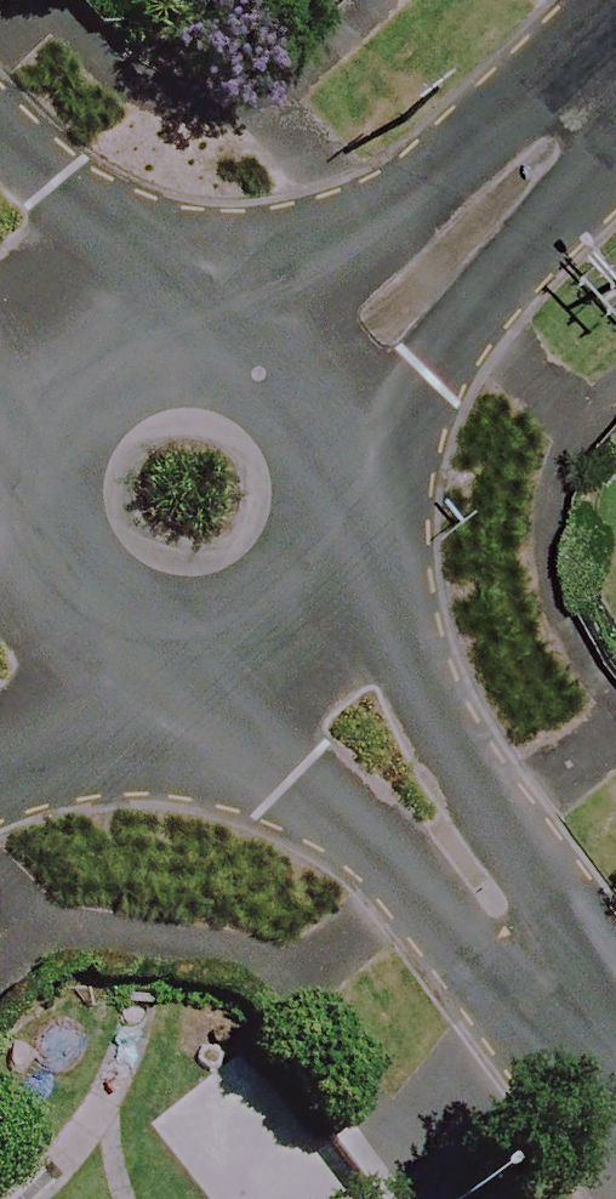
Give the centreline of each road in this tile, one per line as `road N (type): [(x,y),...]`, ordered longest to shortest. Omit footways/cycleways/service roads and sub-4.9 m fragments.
road 1 (residential): [(615,1076),(275,613)]
road 2 (residential): [(300,388),(615,87)]
road 3 (residential): [(300,388),(327,431),(339,481),(334,531),(311,577),(275,613)]
road 4 (residential): [(81,595),(53,556),(39,509),(40,461),(57,415),(87,378)]
road 5 (residential): [(87,378),(127,352),(172,340),(219,342),(263,359),(300,388)]
road 6 (residential): [(275,613),(196,640),(114,621),(81,595)]
road 7 (residential): [(87,378),(0,278)]

